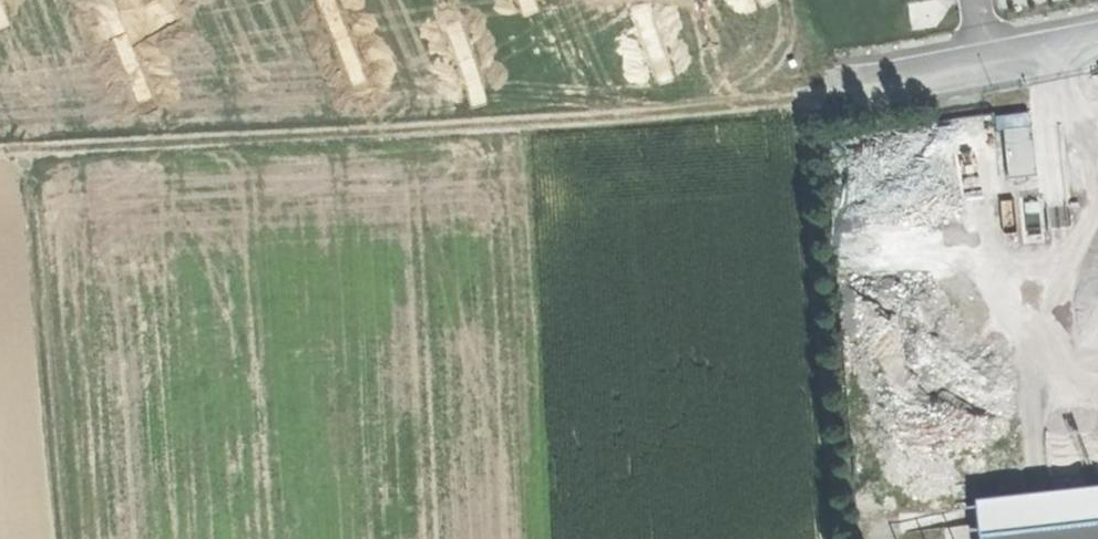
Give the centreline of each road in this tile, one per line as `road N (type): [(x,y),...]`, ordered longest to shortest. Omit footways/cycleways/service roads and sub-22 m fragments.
road 1 (track): [(0,152),(630,118),(834,96)]
road 2 (track): [(57,538),(22,150)]
road 3 (residential): [(834,96),(1097,50)]
road 4 (track): [(630,118),(577,0)]

